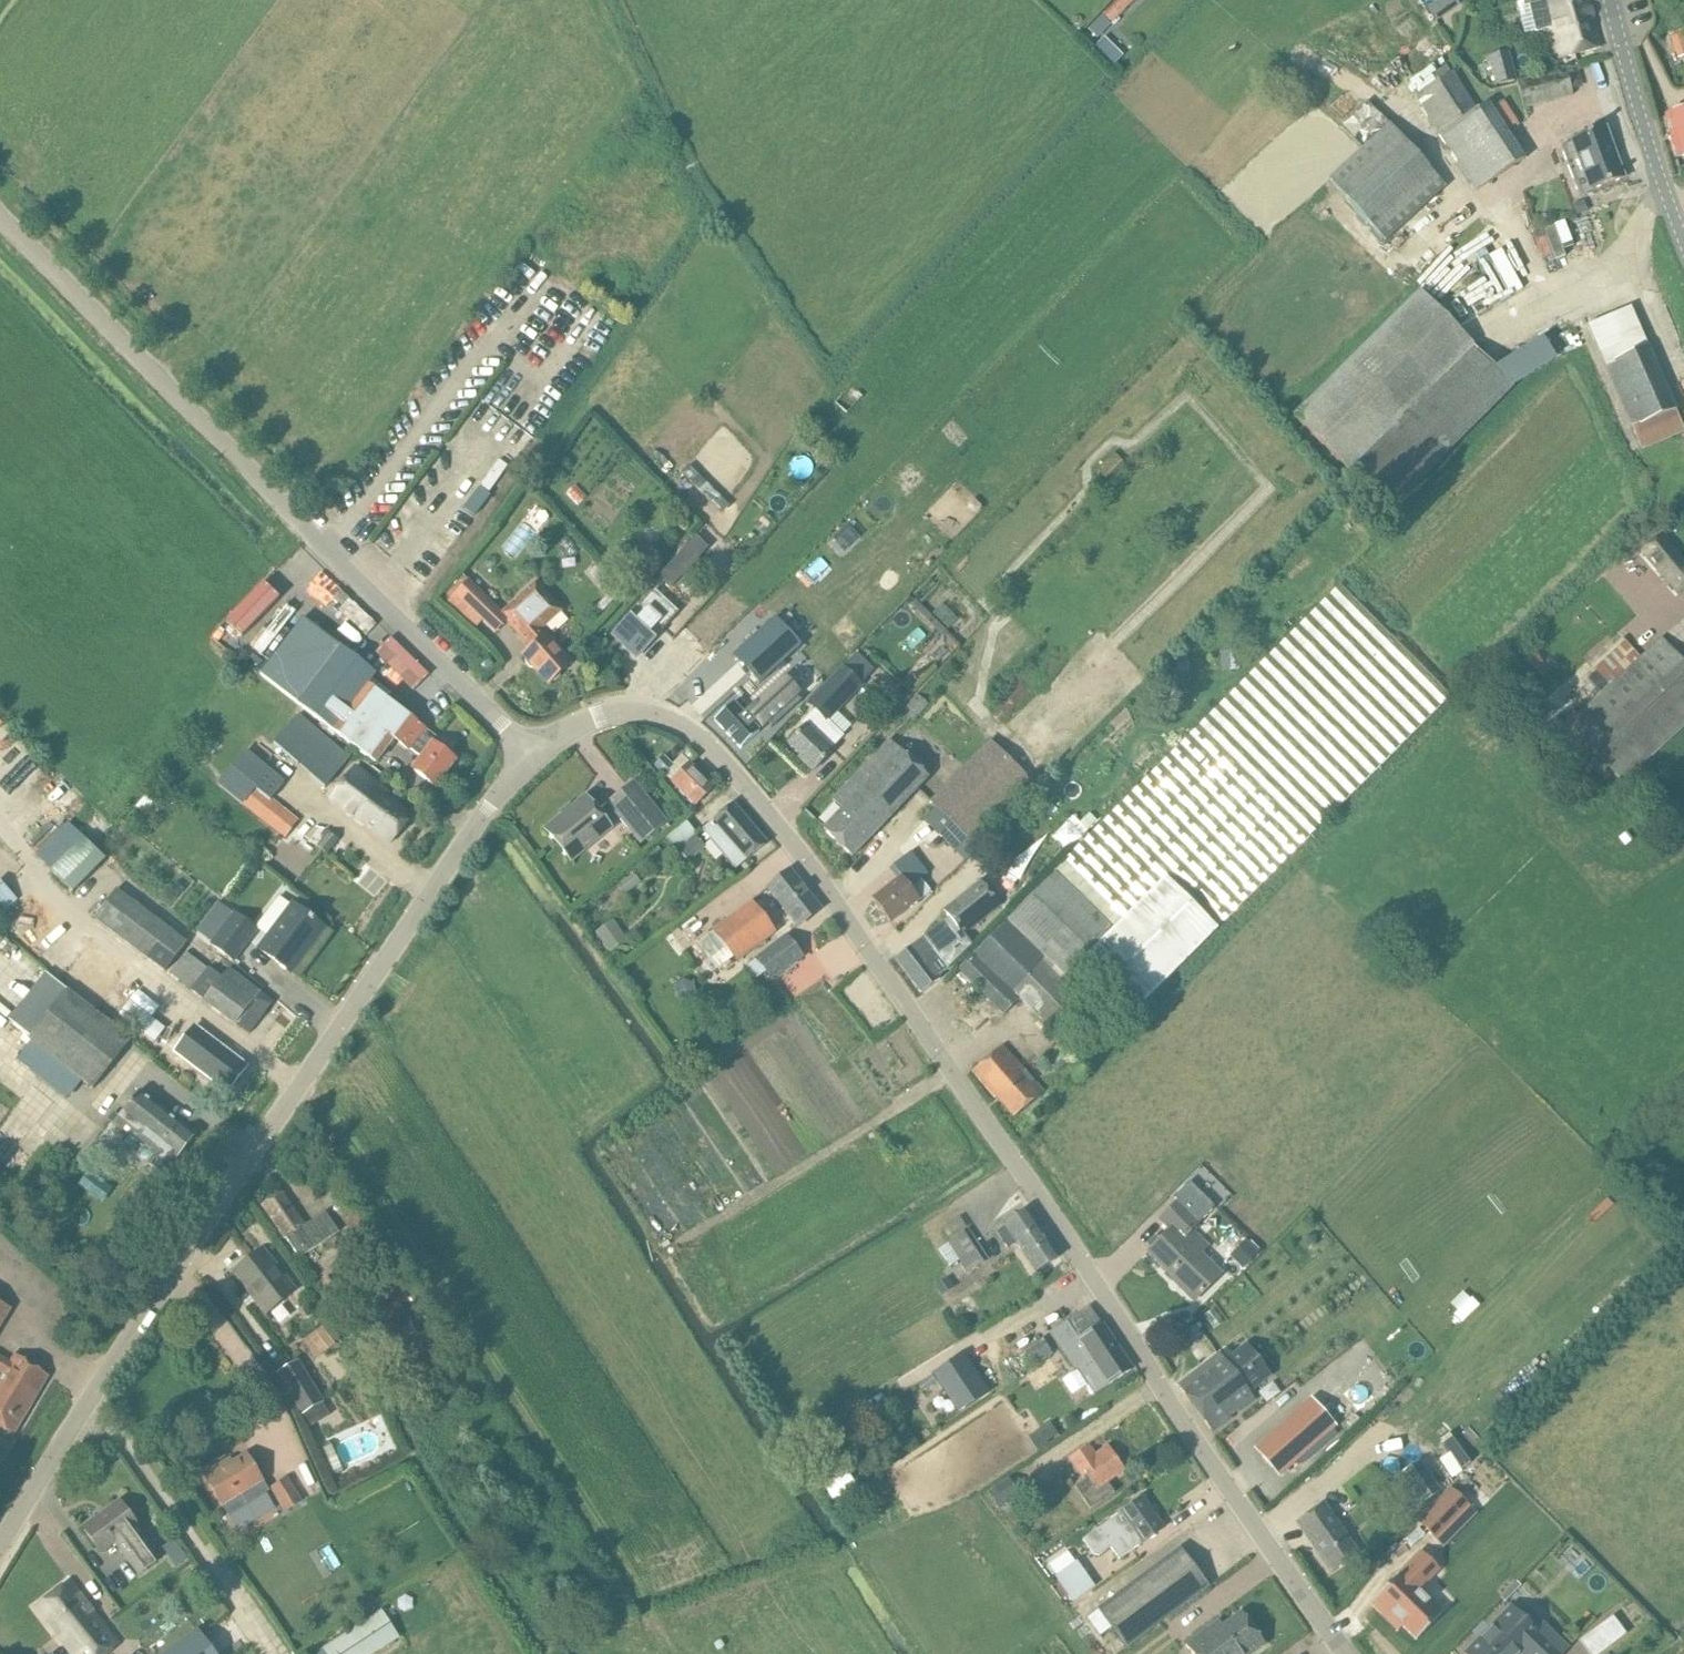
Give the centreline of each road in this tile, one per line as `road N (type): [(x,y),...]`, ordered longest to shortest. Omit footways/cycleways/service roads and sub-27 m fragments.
road 1 (unclassified): [(1344,1653),(890,981),(725,761),(679,712),(593,722),(530,749)]
road 2 (unclassified): [(0,1543),(530,749)]
road 3 (unclassified): [(530,749),(0,213)]
road 4 (tertiary): [(1683,232),(1611,0)]

